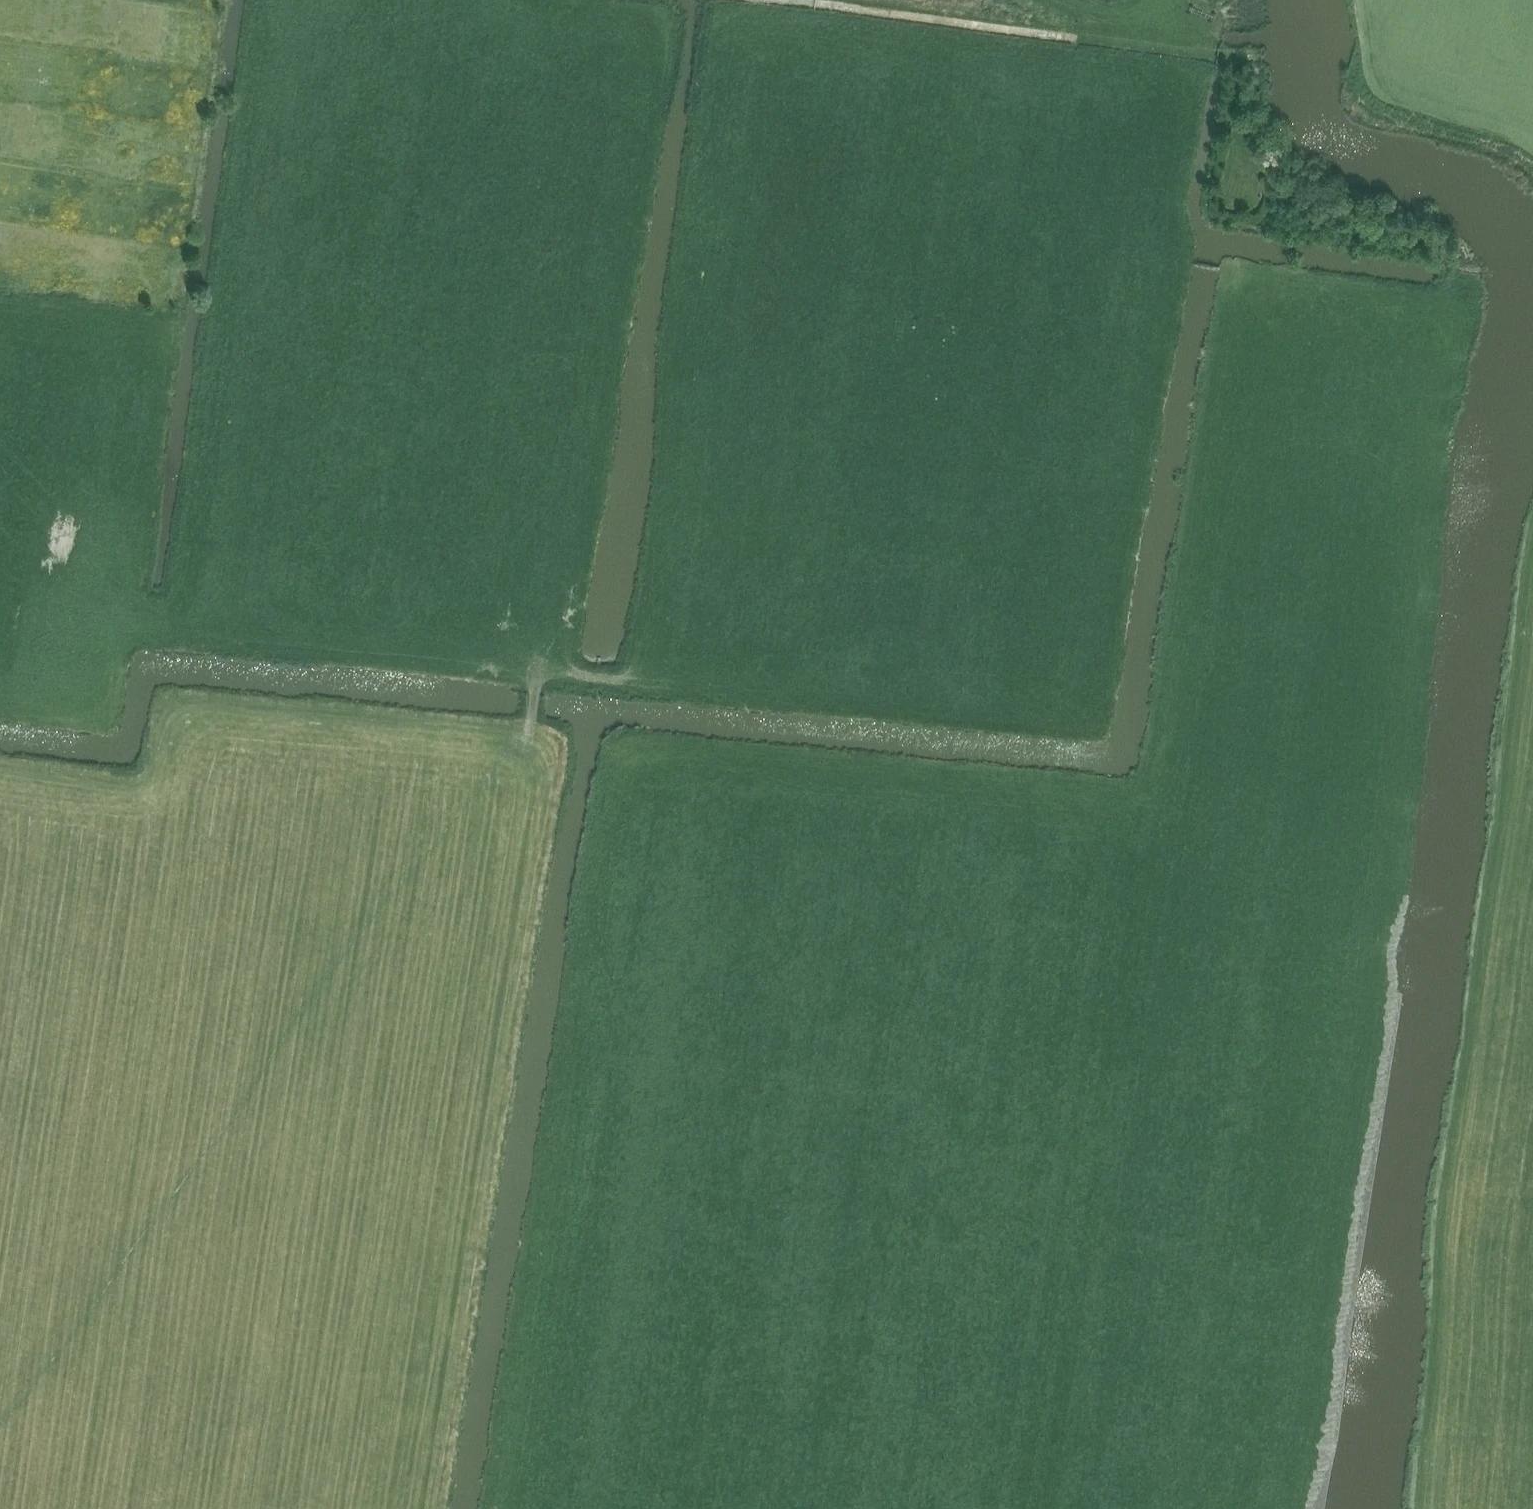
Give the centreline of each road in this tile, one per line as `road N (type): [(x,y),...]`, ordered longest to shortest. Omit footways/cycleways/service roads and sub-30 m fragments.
road 1 (track): [(1221,269),(1435,299),(1451,318),(1413,540),(1399,724),(1275,1508)]
road 2 (track): [(621,681),(538,676),(533,693),(543,780),(428,1508)]
road 3 (track): [(793,0),(1089,42)]
road 4 (track): [(1089,42),(1166,55),(1188,127),(1177,255),(1190,263)]

